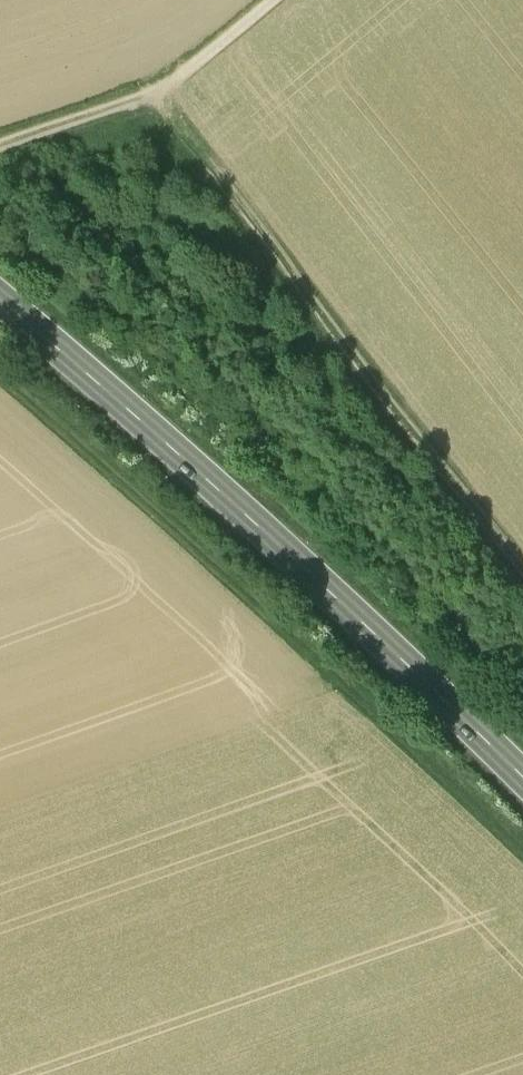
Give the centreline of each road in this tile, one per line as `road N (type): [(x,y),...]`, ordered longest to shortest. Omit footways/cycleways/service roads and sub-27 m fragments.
road 1 (primary): [(522,781),(204,480),(0,302)]
road 2 (track): [(522,860),(0,392)]
road 3 (track): [(151,95),(522,571)]
road 4 (track): [(0,147),(151,95)]
road 5 (track): [(151,95),(274,0)]

